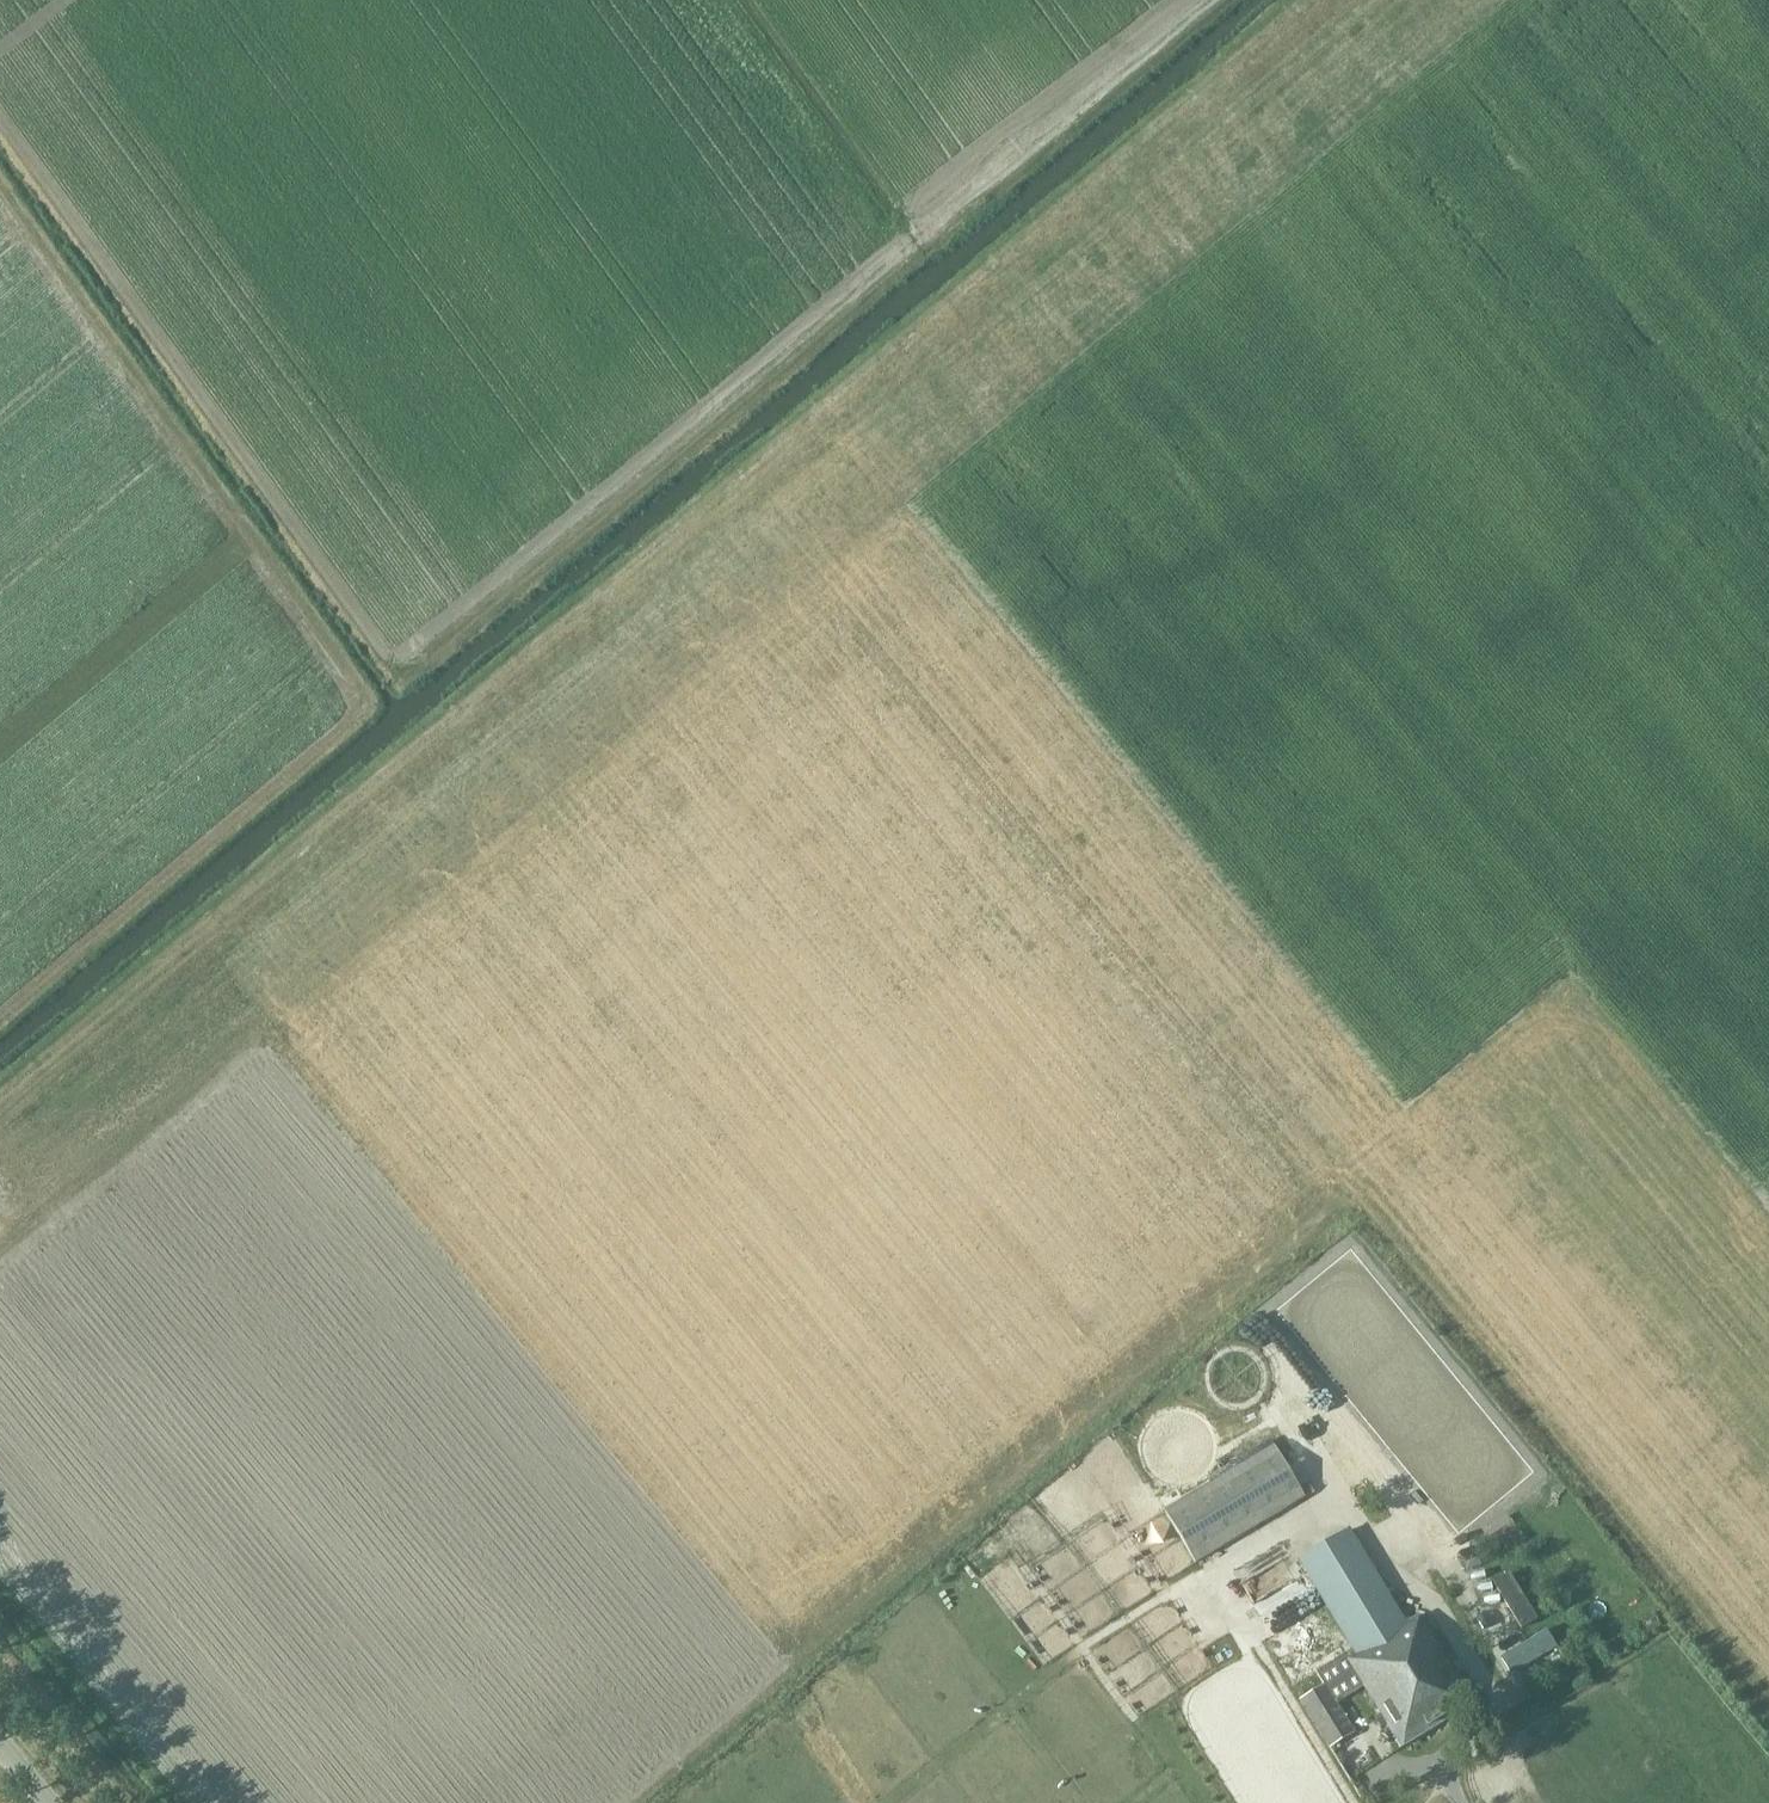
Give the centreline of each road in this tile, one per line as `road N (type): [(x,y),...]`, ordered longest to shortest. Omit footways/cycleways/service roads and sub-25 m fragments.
road 1 (track): [(149,982),(0,1101)]

